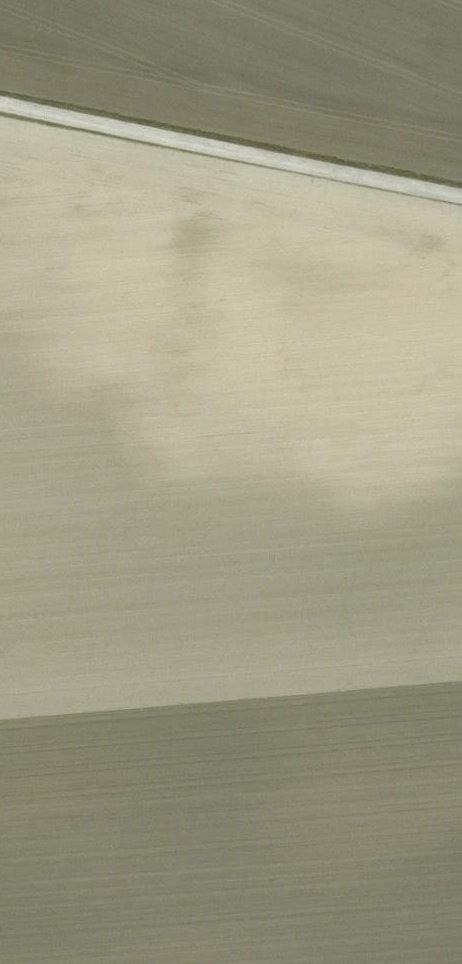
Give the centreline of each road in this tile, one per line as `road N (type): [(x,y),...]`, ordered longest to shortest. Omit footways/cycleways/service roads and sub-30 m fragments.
road 1 (track): [(0,102),(461,191)]

